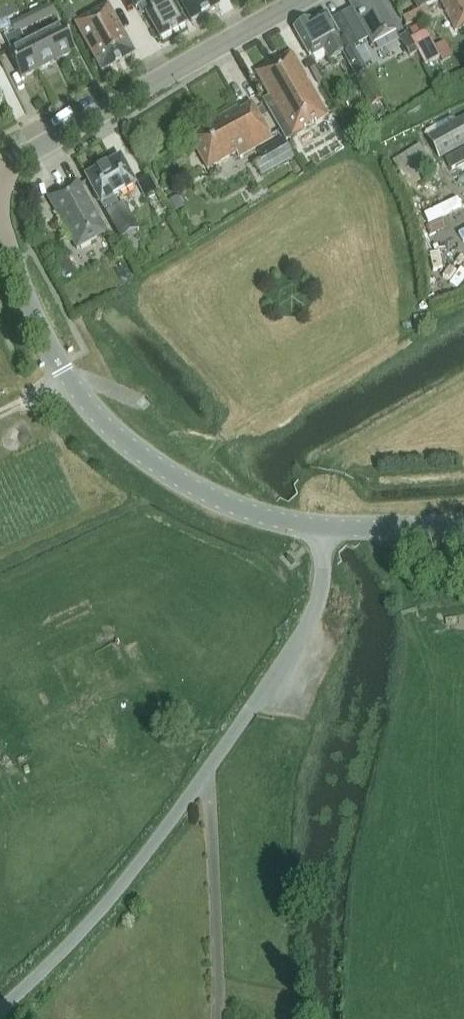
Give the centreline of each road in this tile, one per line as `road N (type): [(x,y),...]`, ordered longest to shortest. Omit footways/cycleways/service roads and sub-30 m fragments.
road 1 (unclassified): [(0,1010),(105,904),(252,705),(313,612),(325,528)]
road 2 (tertiary): [(0,168),(299,0)]
road 3 (tertiary): [(56,360),(110,429),(156,465),(240,509),(325,528)]
road 4 (tertiary): [(56,360),(0,232)]
road 5 (tertiary): [(325,528),(463,524)]

